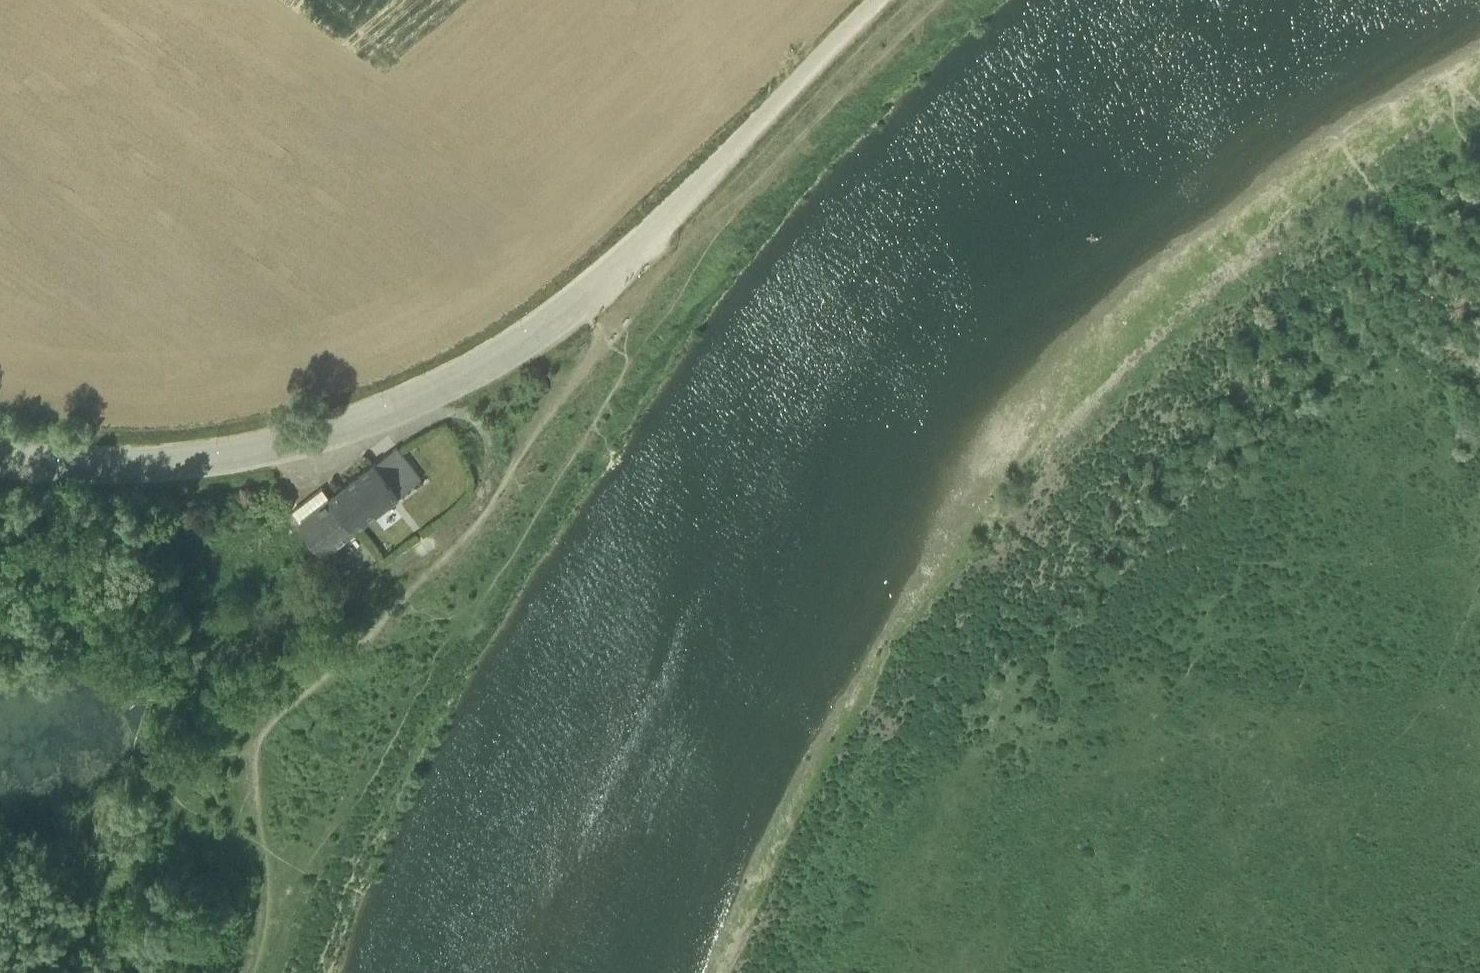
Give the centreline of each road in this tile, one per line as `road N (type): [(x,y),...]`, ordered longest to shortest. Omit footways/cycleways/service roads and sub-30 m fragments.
road 1 (unclassified): [(868,0),(581,295),(438,380),(314,426),(196,453),(0,448)]

